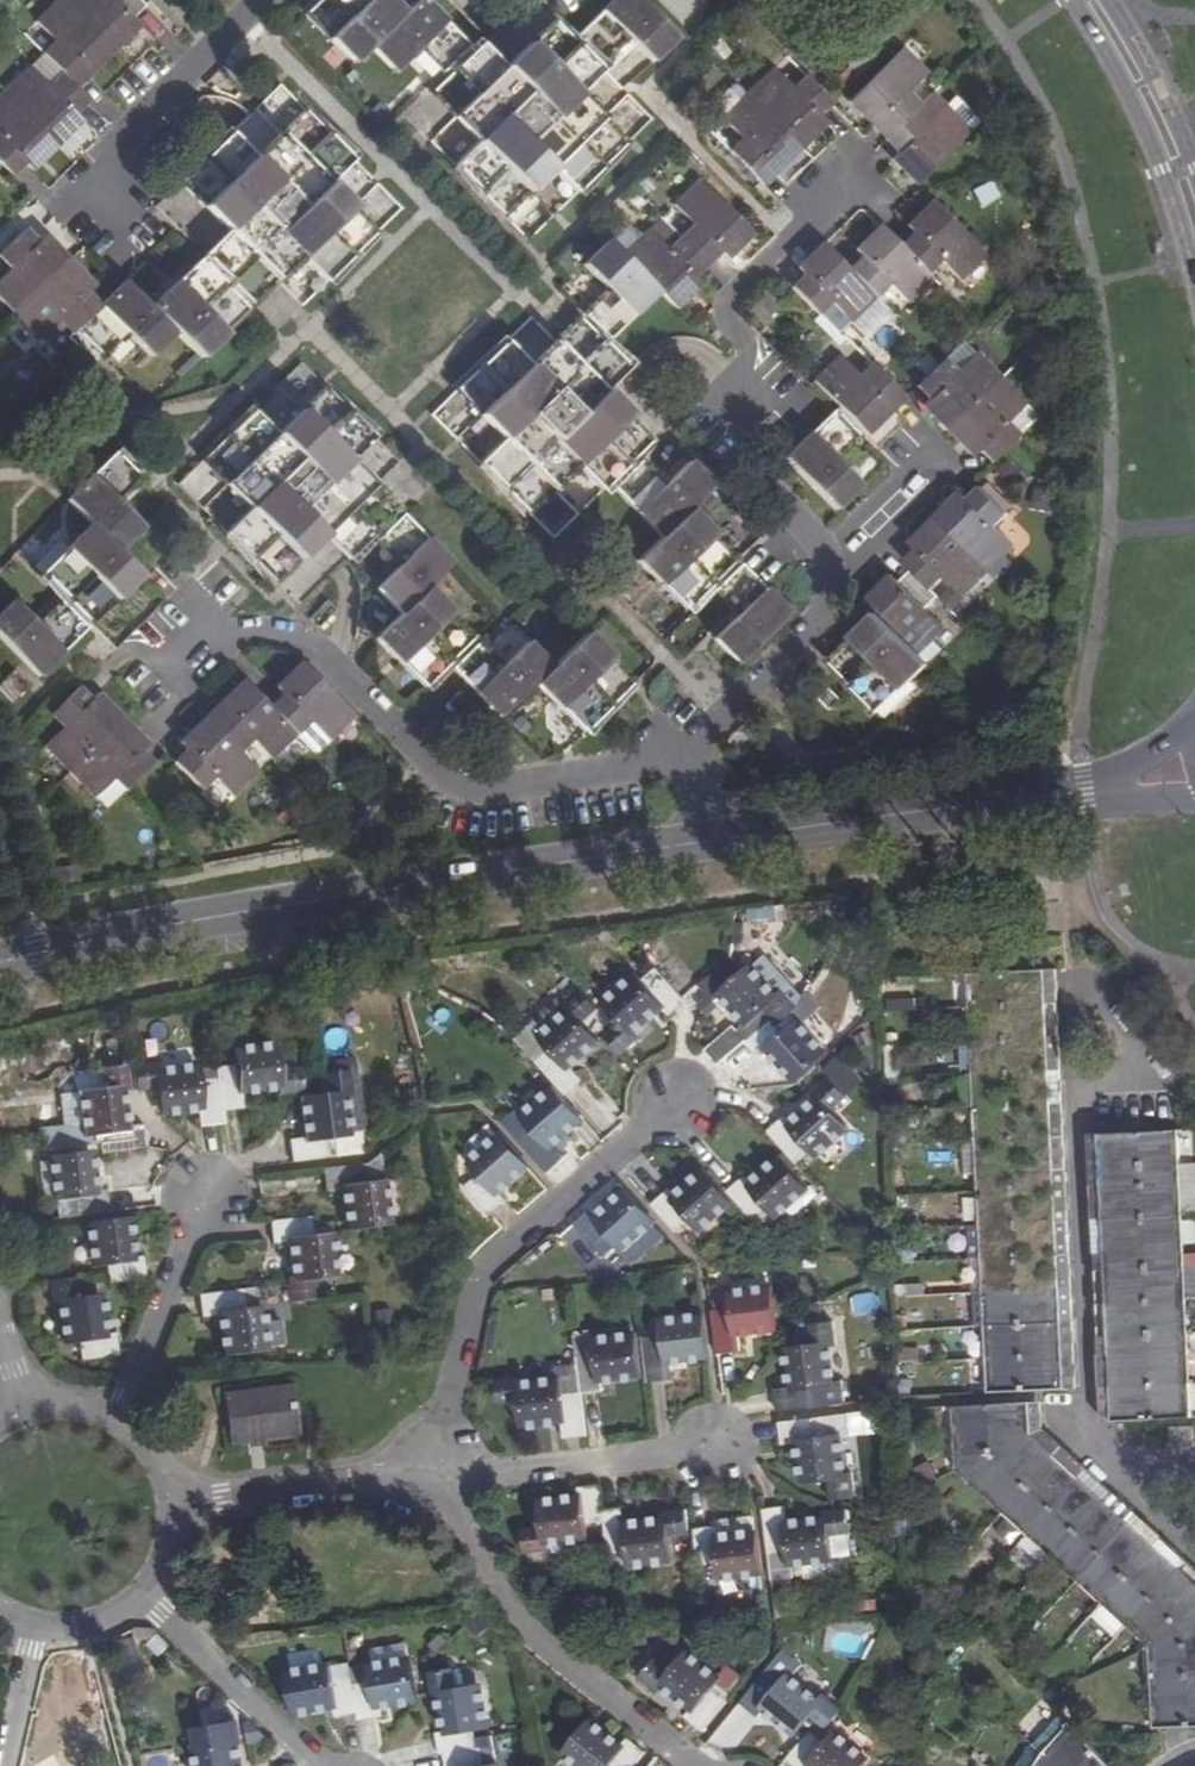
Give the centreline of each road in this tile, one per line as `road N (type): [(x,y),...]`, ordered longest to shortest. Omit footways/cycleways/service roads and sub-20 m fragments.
road 1 (tertiary): [(0,963),(329,897),(717,840)]
road 2 (residential): [(845,183),(746,284),(733,301),(732,320),(751,353),(747,471),(825,560),(833,585),(821,613),(681,764)]
road 3 (residential): [(188,644),(290,637),(467,797),(681,764)]
road 4 (residential): [(1111,1464),(1087,1437),(1077,989)]
road 5 (residential): [(673,1103),(483,1277),(439,1467)]
road 6 (residential): [(695,1765),(512,1612),(439,1467)]
road 7 (tertiary): [(717,840),(1001,801),(1084,782)]
road 8 (unclassified): [(1072,0),(1161,170),(1194,279)]
road 9 (residential): [(716,1442),(439,1467)]
road 10 (residential): [(439,1467),(178,1507)]
road 11 (residential): [(117,208),(127,140),(260,0)]
road 12 (residential): [(208,1193),(126,1398),(125,1421)]
road 13 (residential): [(320,1765),(161,1613),(141,1603)]
road 14 (unclassified): [(1194,165),(1108,0)]
road 15 (residential): [(4,1765),(36,1629)]
road 16 (tertiary): [(1194,724),(1133,765),(1084,782)]

